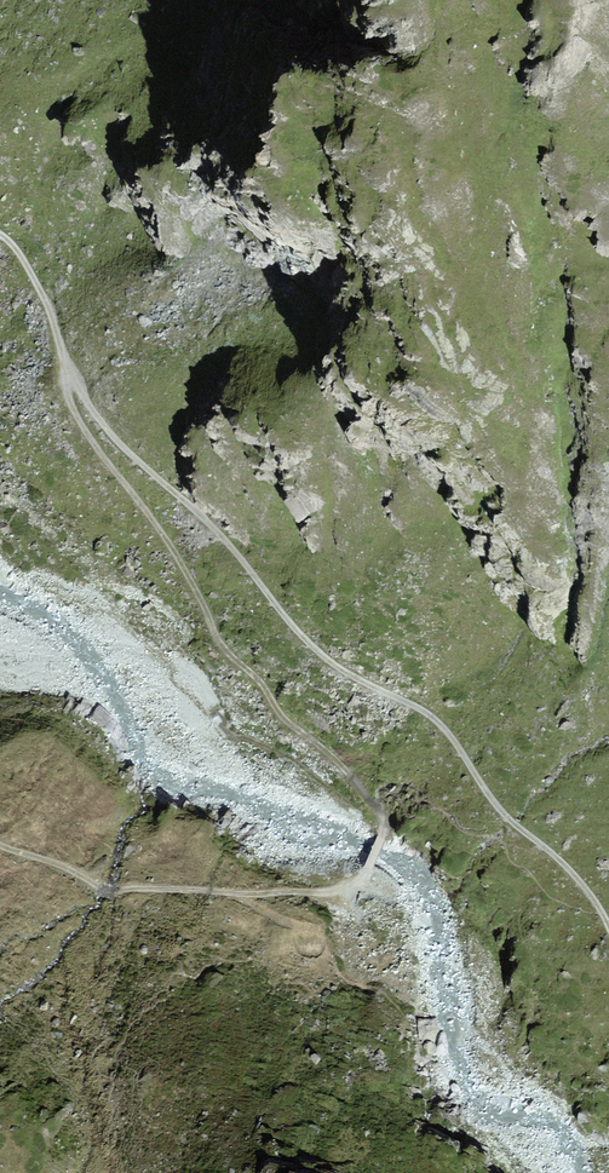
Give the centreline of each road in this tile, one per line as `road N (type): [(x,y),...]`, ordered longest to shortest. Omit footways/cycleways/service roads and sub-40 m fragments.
road 1 (track): [(608,932),(592,903),(508,821),(447,733),(314,650),(228,542),(70,380)]
road 2 (track): [(70,380),(263,688),(373,809)]
road 3 (track): [(0,845),(109,892),(328,893),(363,878),(384,828),(373,809)]
road 4 (track): [(70,380),(19,250),(0,236)]

